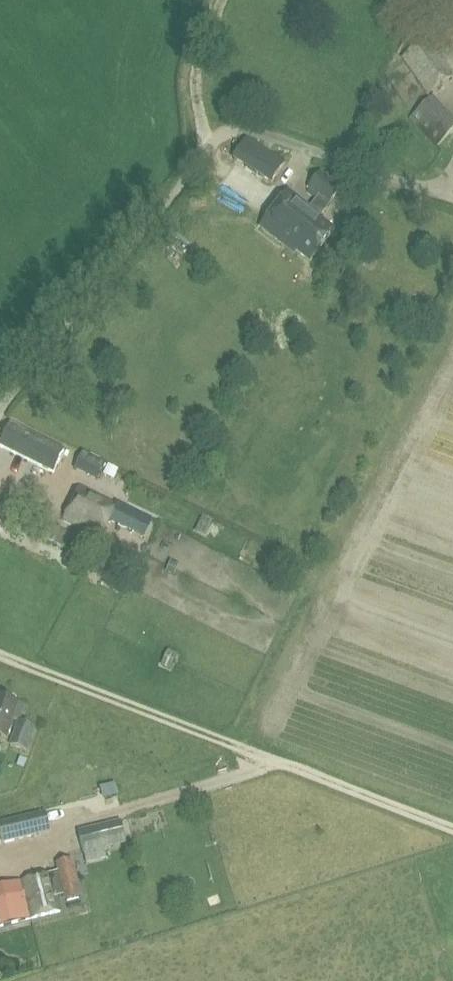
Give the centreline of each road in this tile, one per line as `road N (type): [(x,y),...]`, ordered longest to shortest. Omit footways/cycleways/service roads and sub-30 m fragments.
road 1 (track): [(0,408),(212,144),(238,125),(452,193)]
road 2 (track): [(452,827),(0,656)]
road 3 (track): [(223,0),(196,72),(207,151)]

